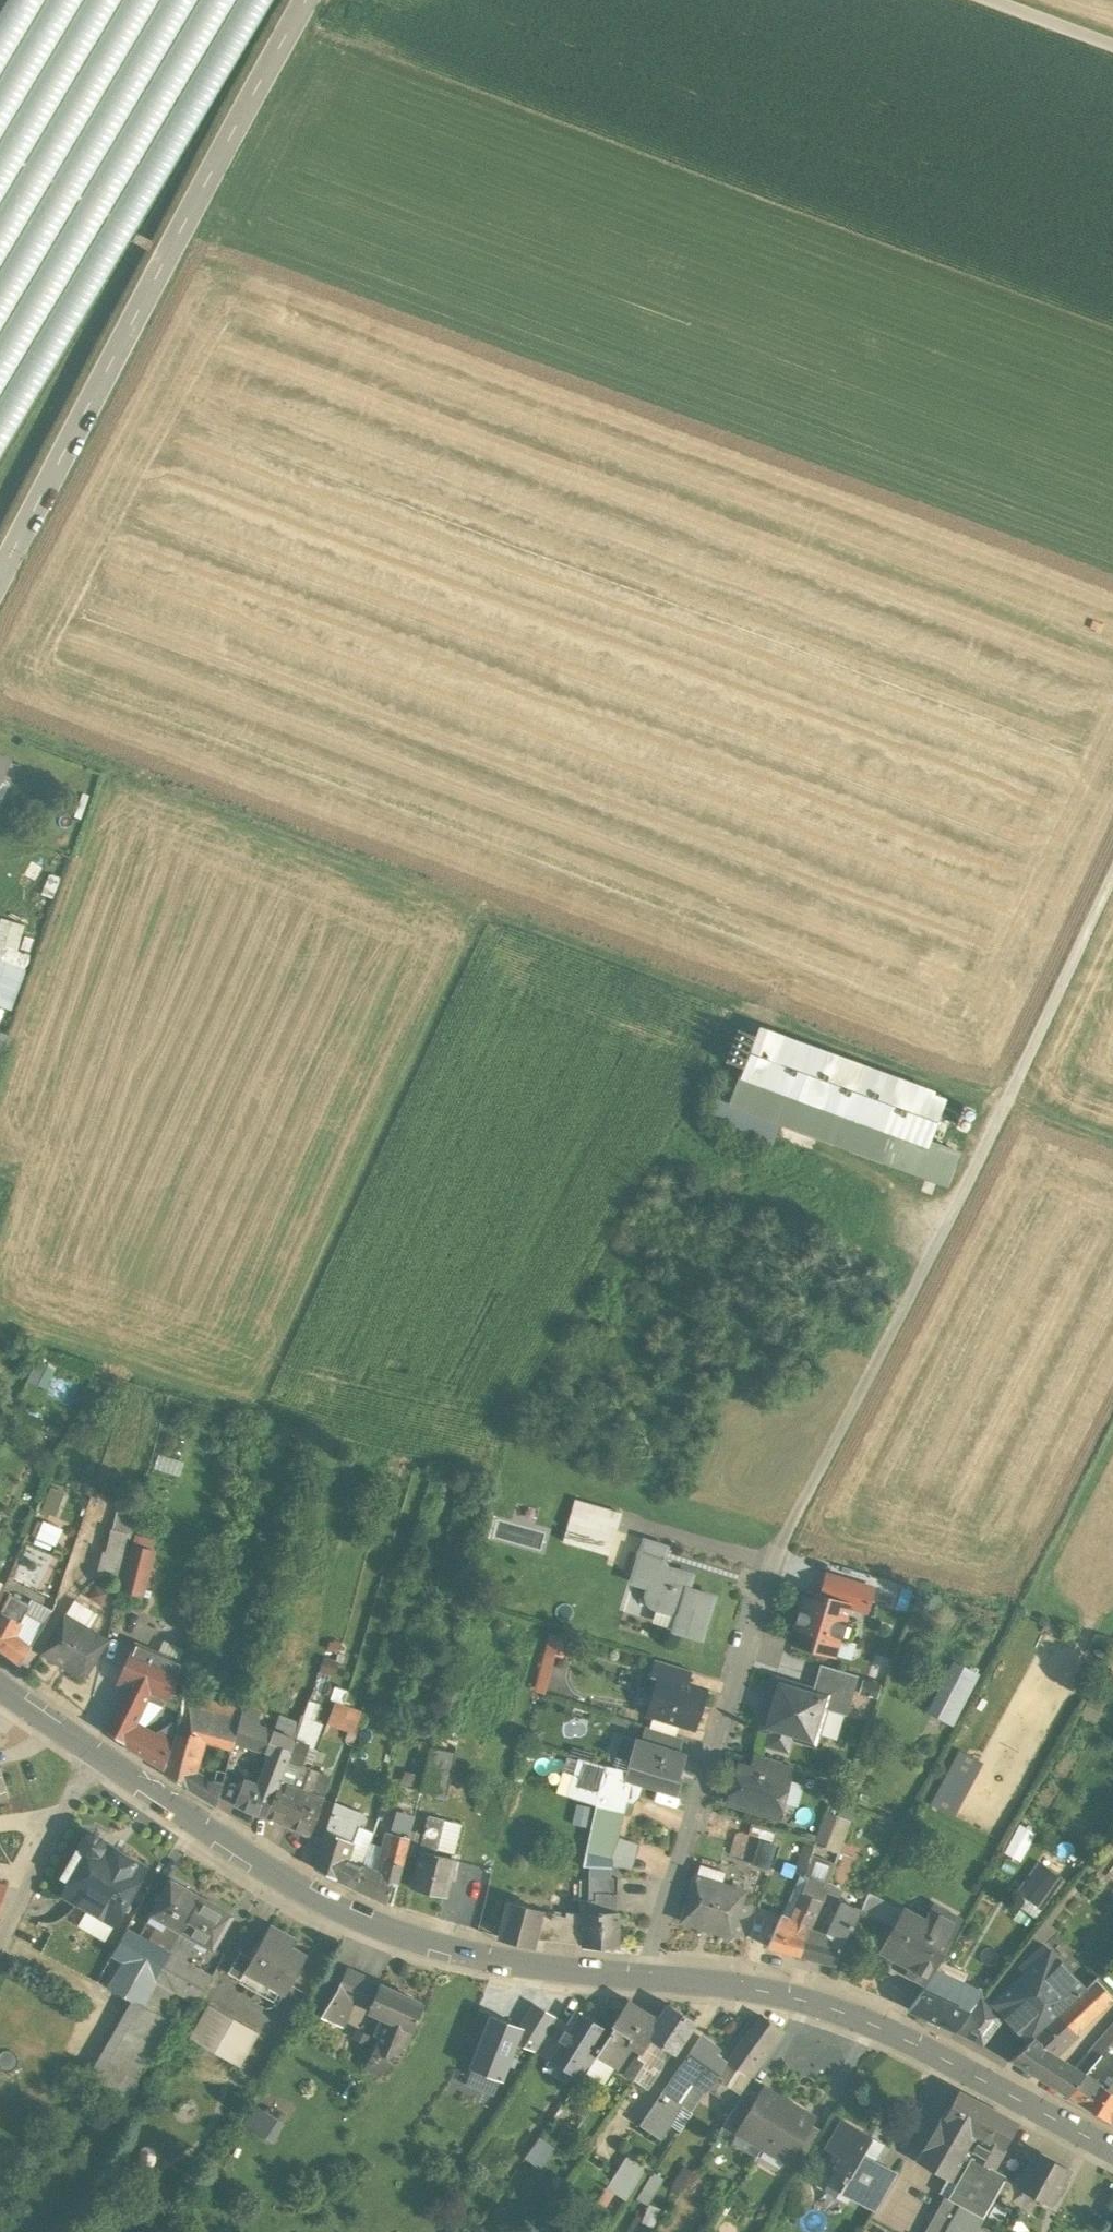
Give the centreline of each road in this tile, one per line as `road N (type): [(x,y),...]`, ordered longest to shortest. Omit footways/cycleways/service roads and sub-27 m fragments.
road 1 (track): [(1112,1141),(0,727)]
road 2 (track): [(1112,874),(777,1550)]
road 3 (residential): [(0,583),(315,0)]
road 4 (tertiary): [(646,1980),(483,1962),(367,1925),(238,1852),(94,1750)]
road 5 (tertiary): [(1112,2154),(840,2012),(736,1989),(646,1980)]
road 6 (residential): [(646,1980),(777,1550)]
road 7 (residential): [(0,1937),(94,1750)]
road 8 (track): [(984,0),(1112,48)]

